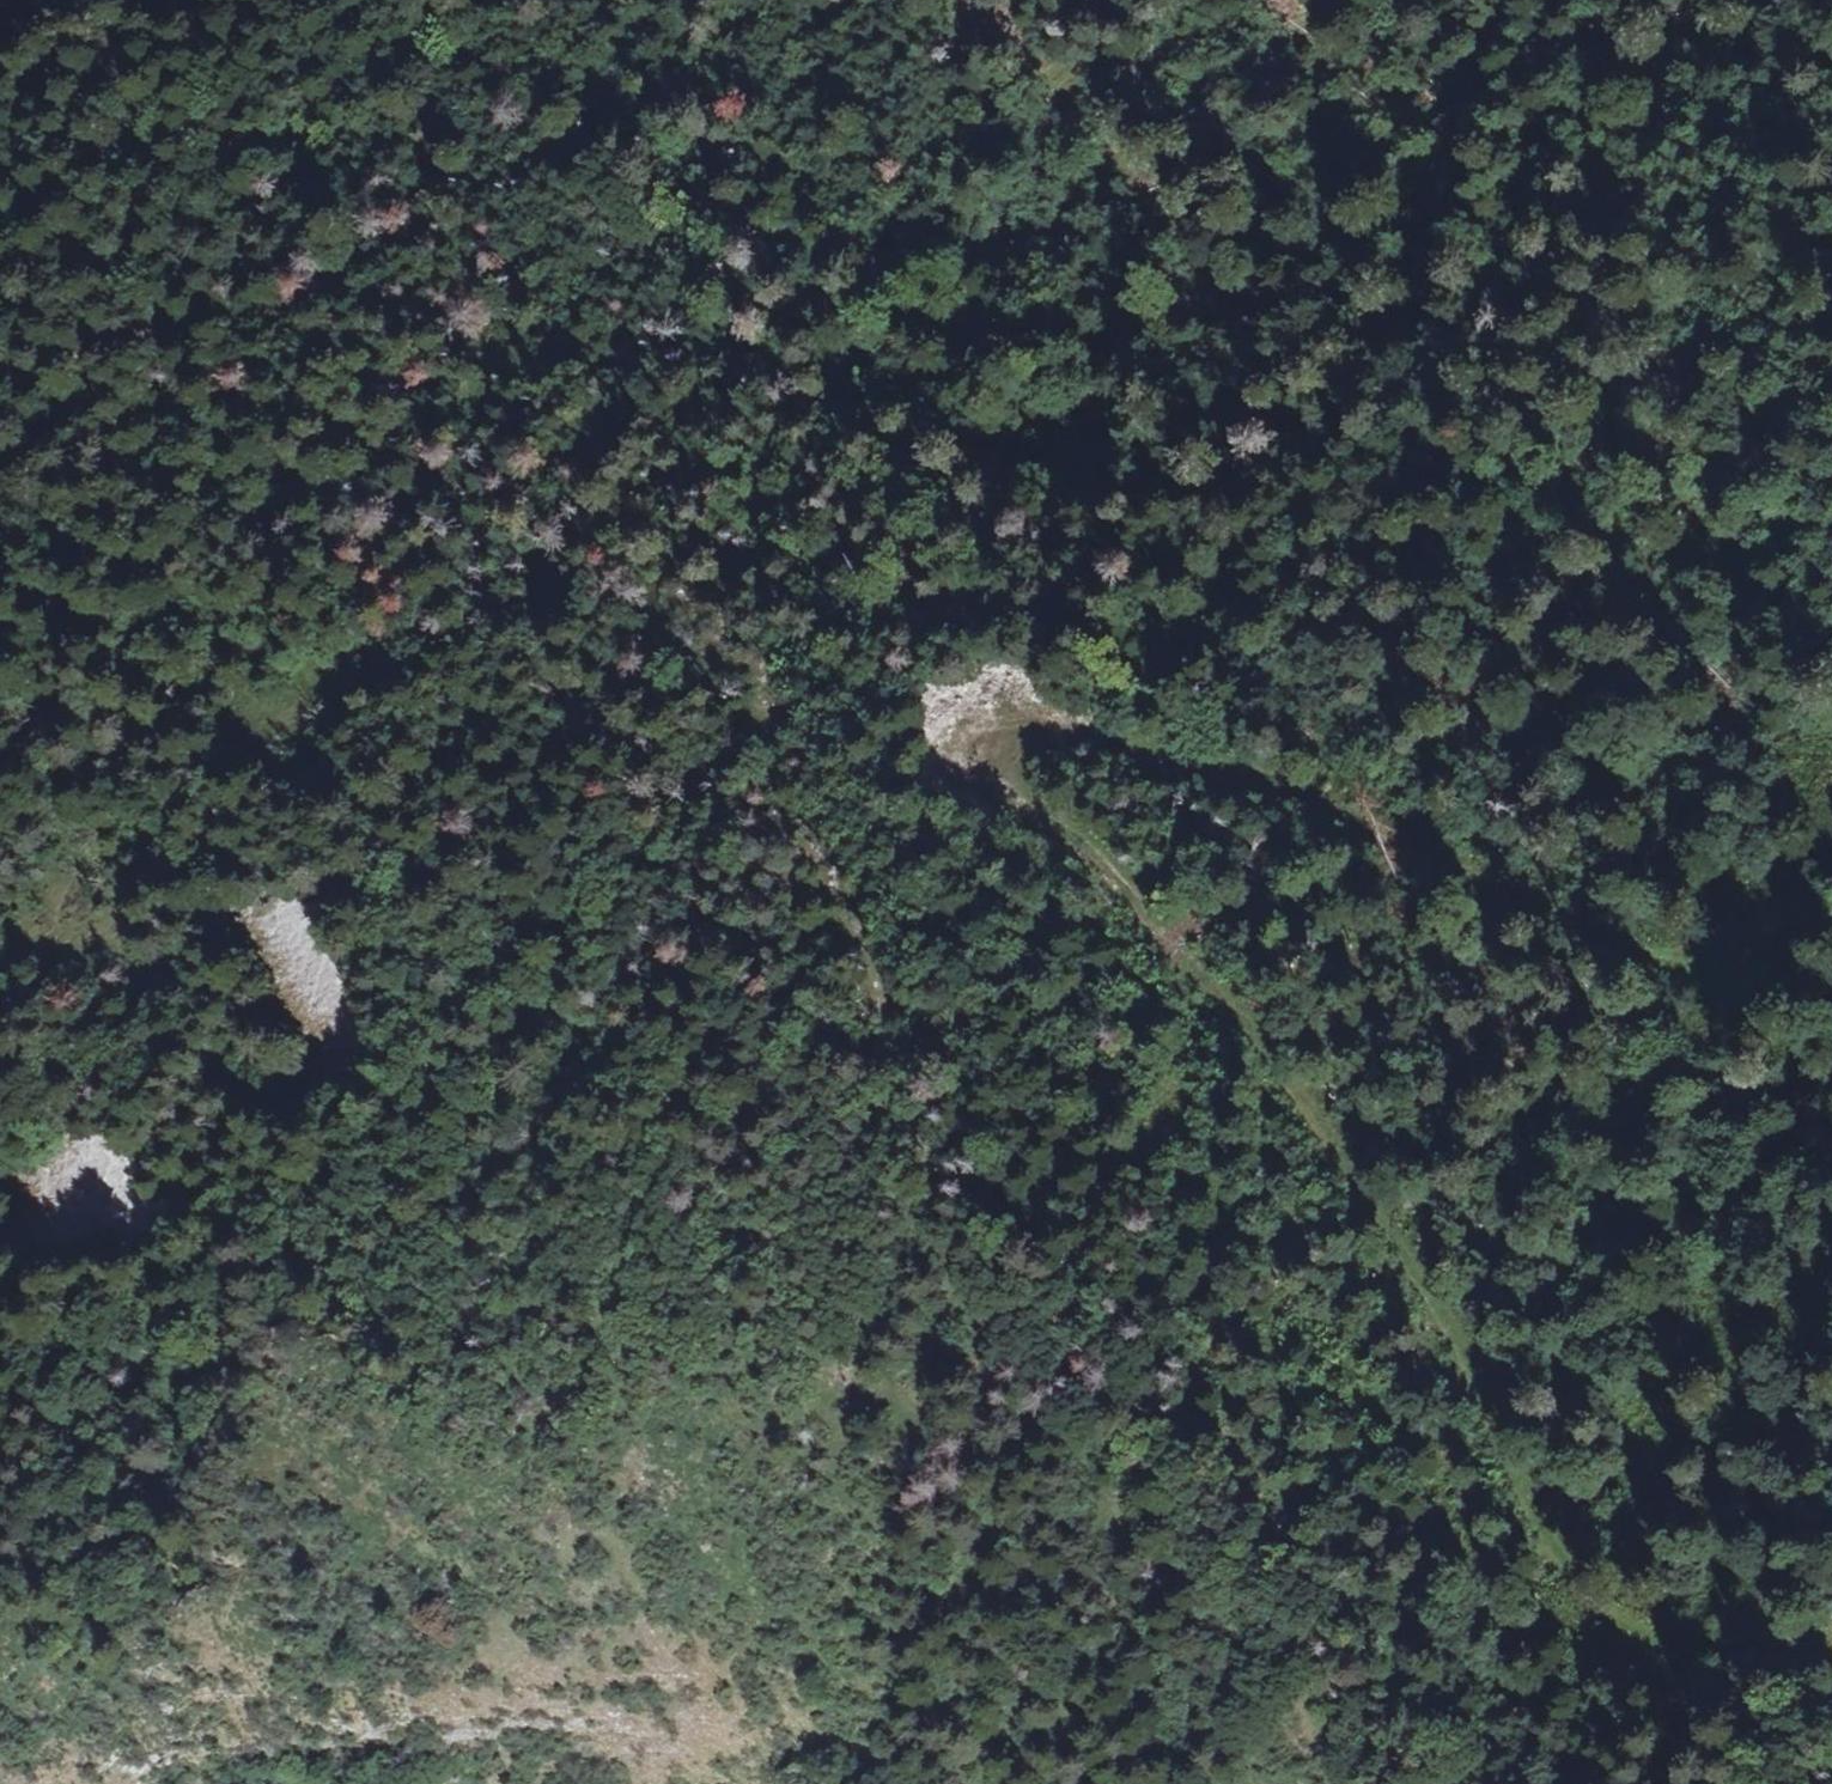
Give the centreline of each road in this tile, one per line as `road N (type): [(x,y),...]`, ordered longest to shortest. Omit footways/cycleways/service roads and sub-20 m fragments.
road 1 (track): [(1831,911),(1753,957),(1669,975),(1598,960),(1301,798),(1161,751),(1023,721),(982,727),(964,745),(995,786),(1105,864),(1289,1085),(1441,1320),(1516,1487),(1587,1598),(1612,1621),(1657,1632),(1719,1639),(1831,1636)]

